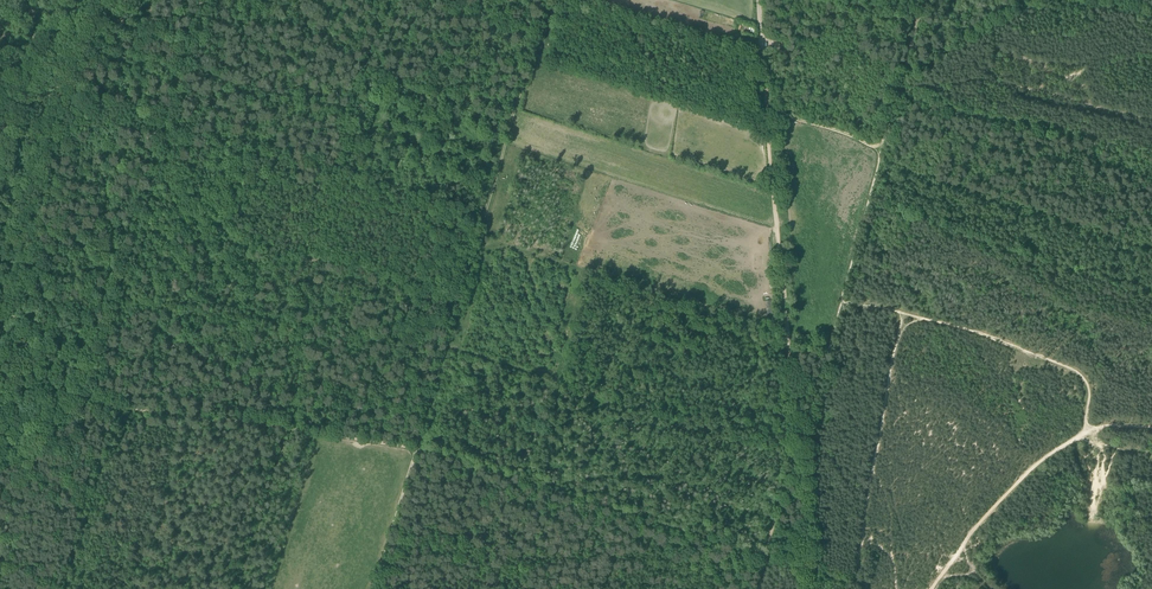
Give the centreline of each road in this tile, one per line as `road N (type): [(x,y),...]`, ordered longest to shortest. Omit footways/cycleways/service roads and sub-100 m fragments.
road 1 (track): [(765,556),(416,450),(91,403)]
road 2 (track): [(374,588),(523,86)]
road 3 (track): [(799,435),(767,113)]
road 4 (track): [(841,301),(924,0)]
road 5 (track): [(1089,429),(1088,385),(1069,367),(983,336),(841,301)]
road 6 (track): [(896,311),(851,588)]
road 7 (track): [(1089,429),(1032,471),(936,588)]
road 8 (track): [(119,298),(91,403),(0,459)]
road 9 (track): [(168,122),(119,298)]
road 10 (track): [(799,435),(841,301)]
road 11 (track): [(755,588),(800,464)]
road 12 (track): [(201,0),(168,122)]
road 13 (track): [(800,464),(811,588)]
road 14 (track): [(882,149),(767,113)]

